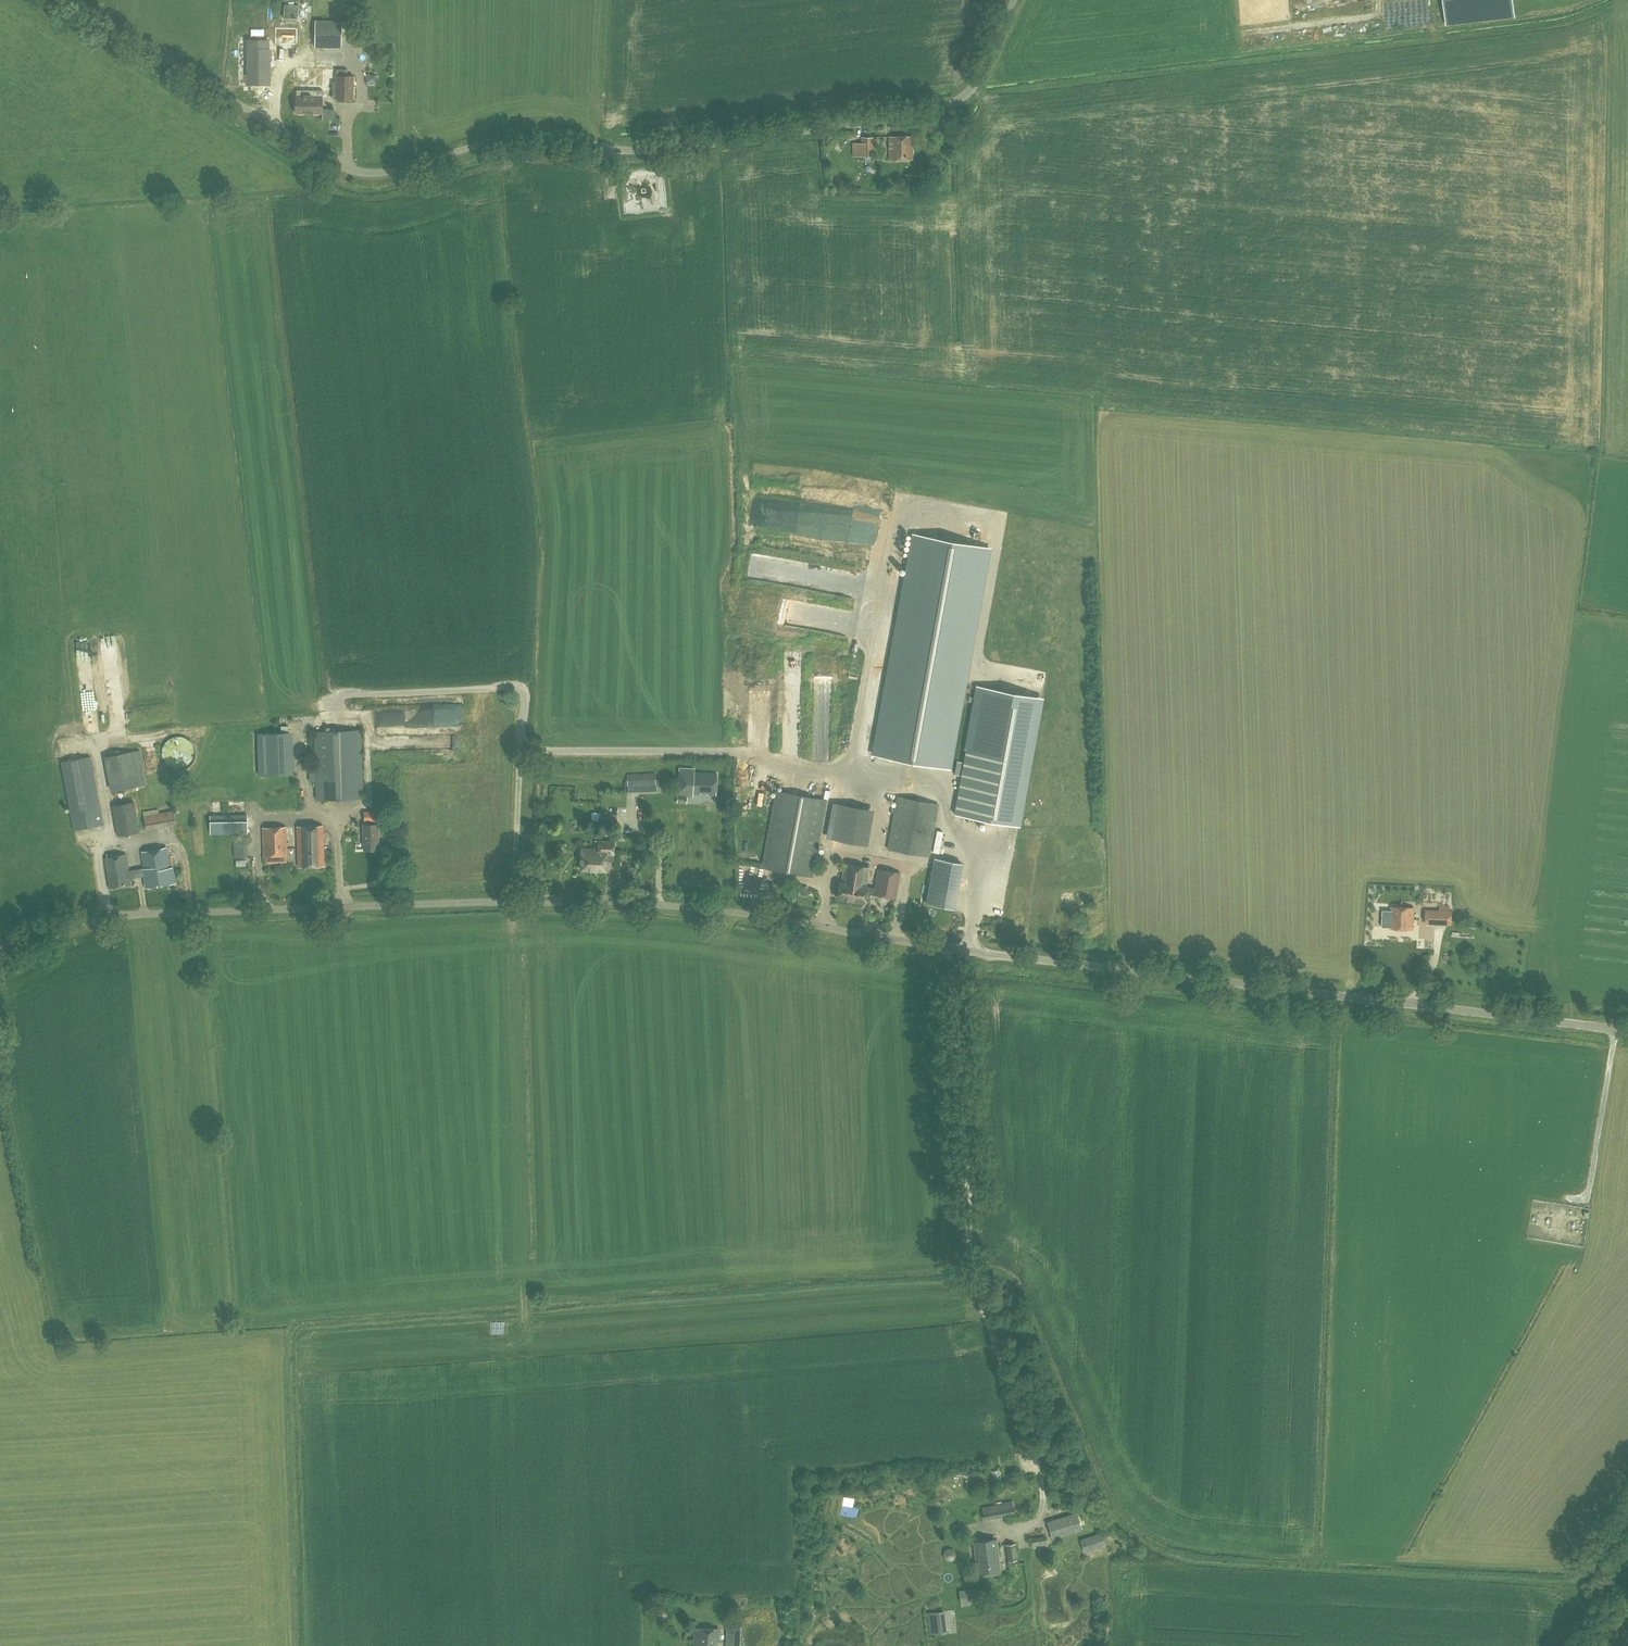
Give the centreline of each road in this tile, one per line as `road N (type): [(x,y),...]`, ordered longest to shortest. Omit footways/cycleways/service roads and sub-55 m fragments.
road 1 (unclassified): [(0,951),(121,915),(635,902),(952,949),(1627,1029)]
road 2 (unclassified): [(71,0),(336,163),(375,174),(530,135),(645,151),(931,114),(977,83),(1016,0)]
road 3 (track): [(1580,1645),(1587,1567),(1627,1516)]

